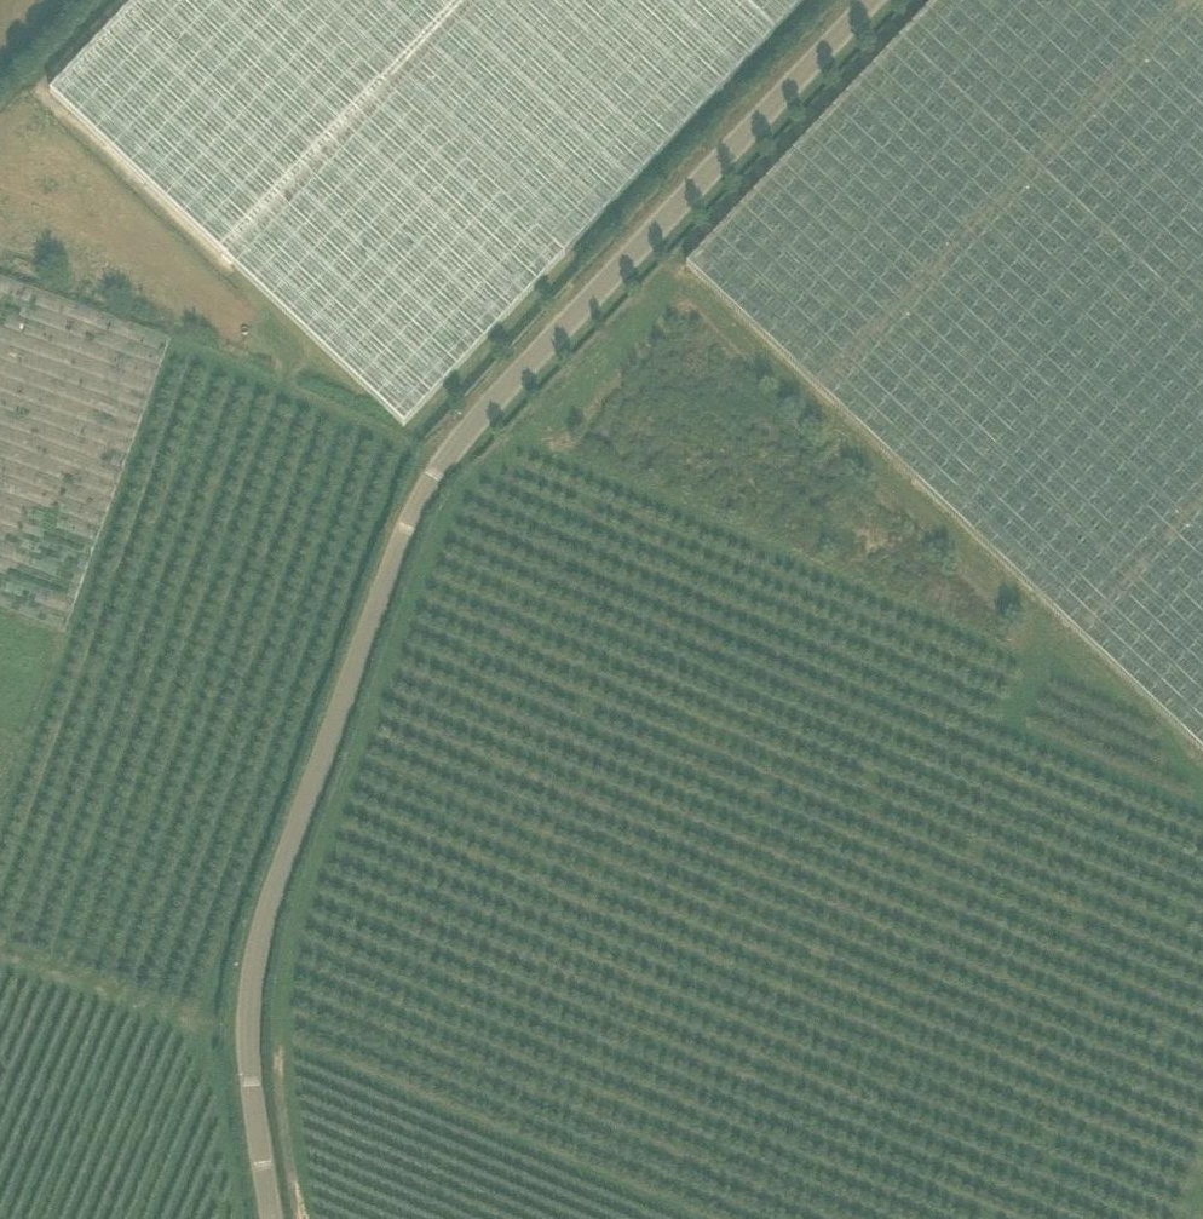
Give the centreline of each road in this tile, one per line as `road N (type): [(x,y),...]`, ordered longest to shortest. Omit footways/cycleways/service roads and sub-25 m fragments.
road 1 (unclassified): [(275,1218),(249,1031),(258,934),(407,533),(445,454),(869,0)]

